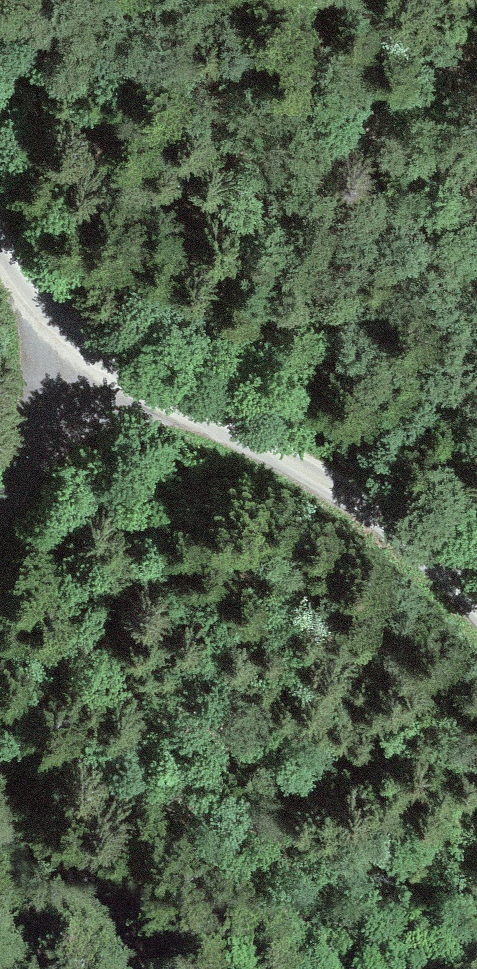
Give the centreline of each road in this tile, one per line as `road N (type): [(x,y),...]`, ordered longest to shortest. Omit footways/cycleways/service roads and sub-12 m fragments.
road 1 (unclassified): [(476,614),(405,542),(331,491),(245,442),(166,414),(91,373),(0,251)]
road 2 (track): [(115,968),(0,704)]
road 3 (track): [(0,583),(91,373)]

